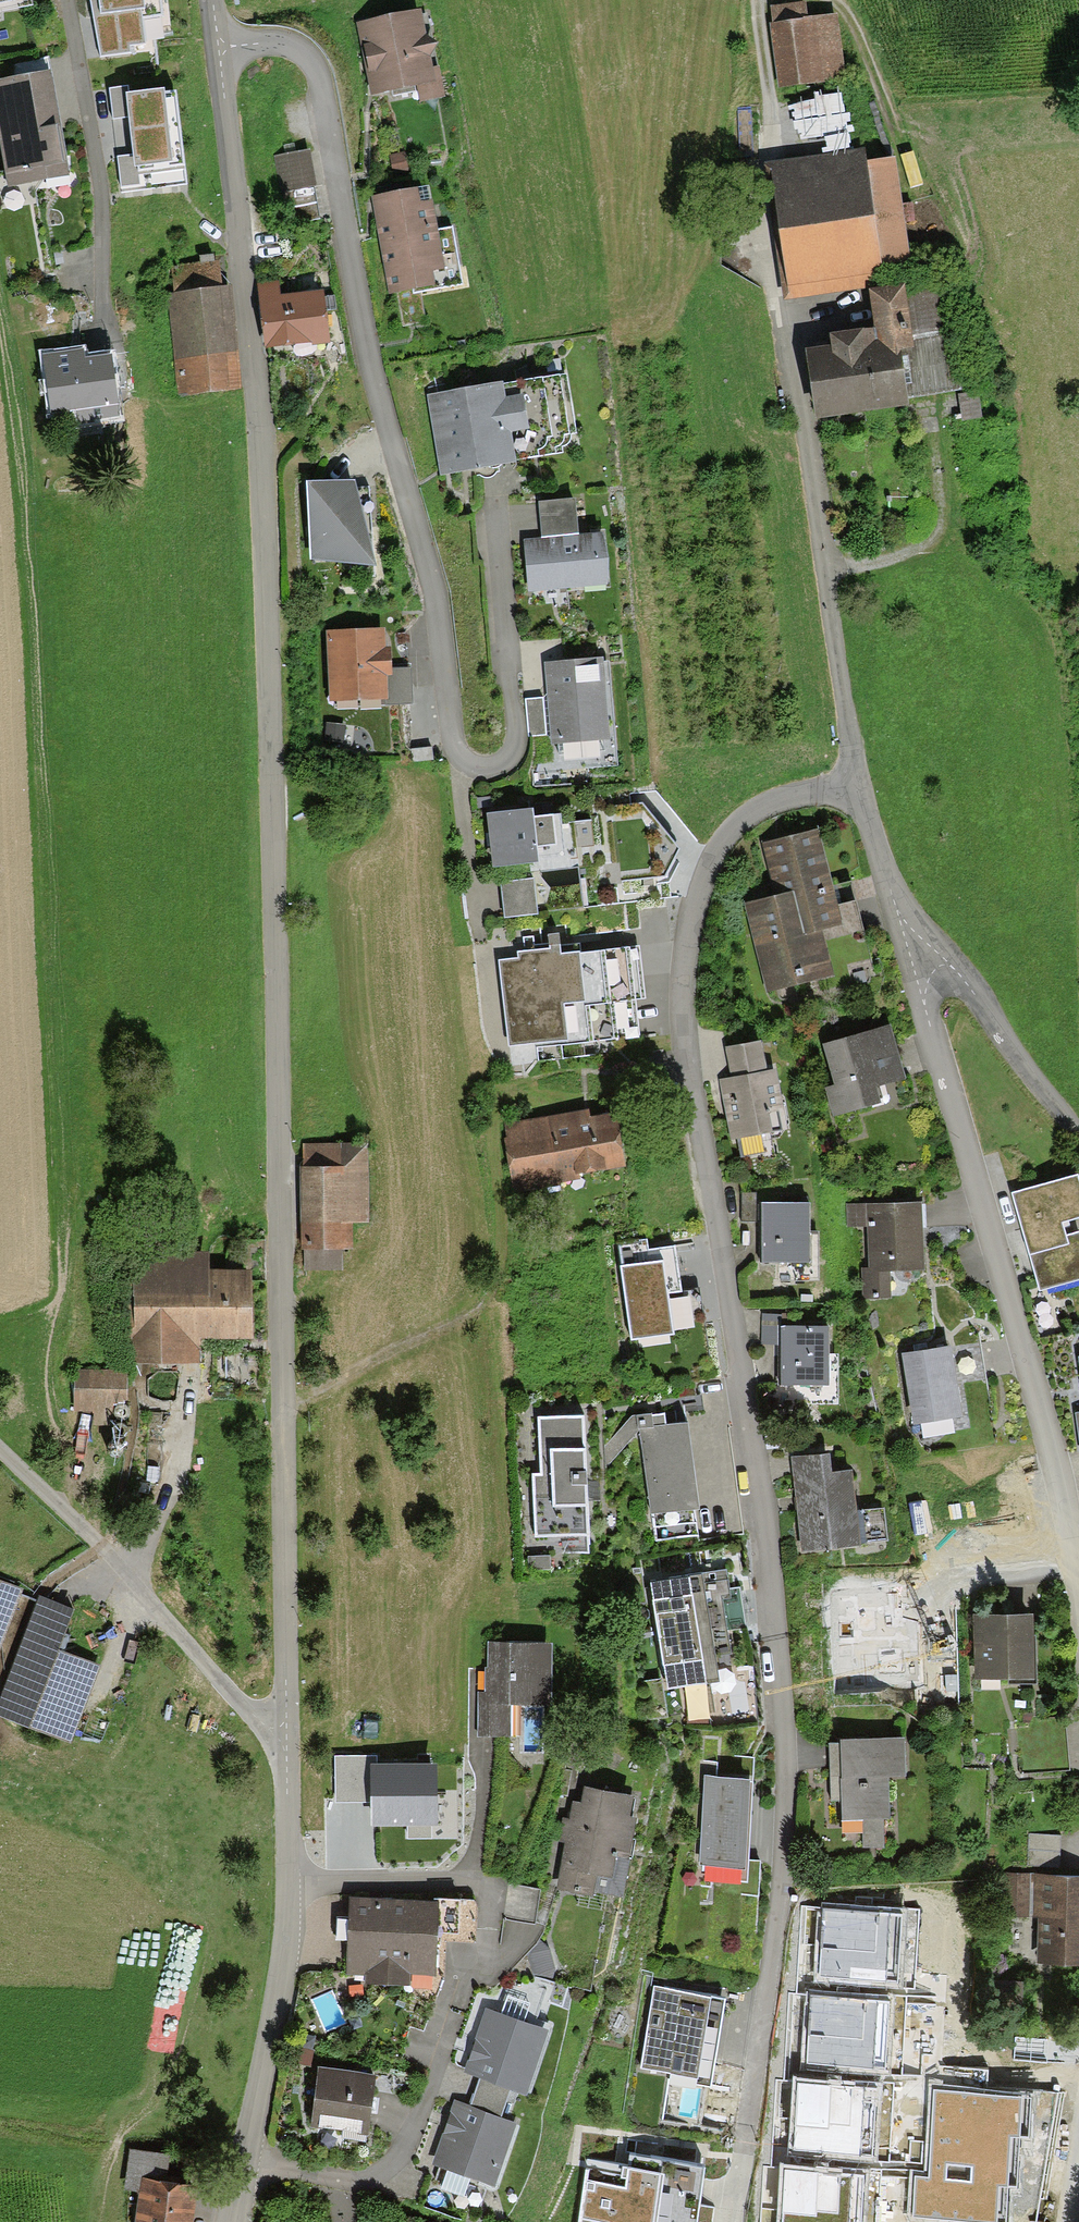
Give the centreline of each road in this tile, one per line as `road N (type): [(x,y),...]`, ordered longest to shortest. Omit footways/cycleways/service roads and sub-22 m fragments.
road 1 (tertiary): [(219,50),(266,643),(287,1735)]
road 2 (residential): [(744,2131),(781,1873),(780,1622),(683,1056),(682,962),(706,869),(736,822),(793,795),(855,784)]
road 3 (residential): [(219,50),(271,43),(297,49),(316,70),(381,404),(442,625),(451,735),(456,755),(487,766),(515,747),(516,726),(496,500)]
road 4 (residential): [(1078,1581),(1058,1479),(900,927)]
road 5 (residential): [(292,1883),(480,1886),(490,1907),(484,1950),(463,1986),(409,2147),(390,2166),(362,2180),(334,2181),(246,2160)]
road 6 (track): [(282,1399),(298,1399),(463,1321),(494,1279),(503,1216),(491,1124),(498,1098),(526,1081),(583,1071)]
road 7 (residential): [(855,784),(801,416),(772,284)]
road 8 (residential): [(287,1735),(245,1706),(0,1450)]
road 9 (residential): [(65,0),(99,185),(110,338)]
road 10 (track): [(753,0),(768,111),(752,163),(772,284)]
road 11 (tertiary): [(292,1883),(289,1947),(246,2160)]
road 12 (residential): [(900,927),(927,934),(1078,1134)]
road 13 (residential): [(855,784),(900,927)]
road 14 (tertiary): [(287,1735),(292,1883)]

